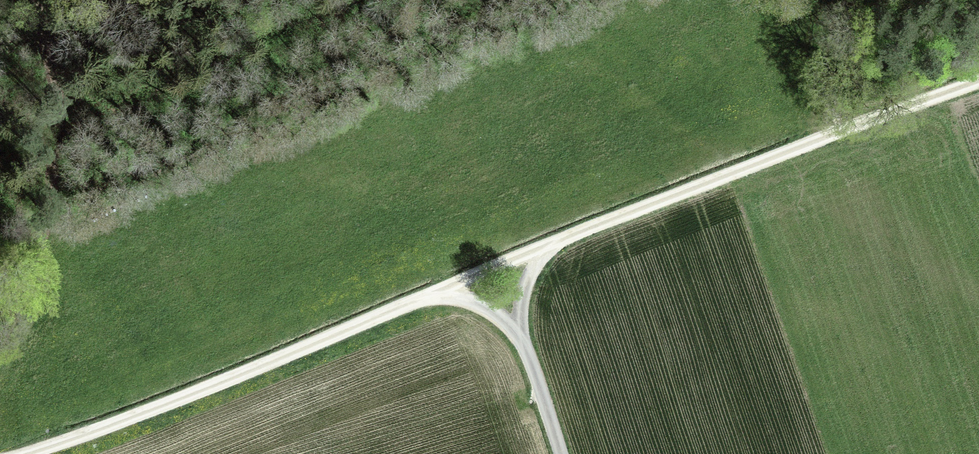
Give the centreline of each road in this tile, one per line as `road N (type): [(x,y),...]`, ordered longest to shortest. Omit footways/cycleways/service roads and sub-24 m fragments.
road 1 (track): [(23,453),(841,130)]
road 2 (track): [(35,0),(55,79),(56,151),(42,228),(0,352)]
road 3 (track): [(560,453),(520,333),(527,281),(556,240)]
road 4 (track): [(841,130),(978,78)]
road 5 (track): [(841,130),(830,59),(852,0)]

